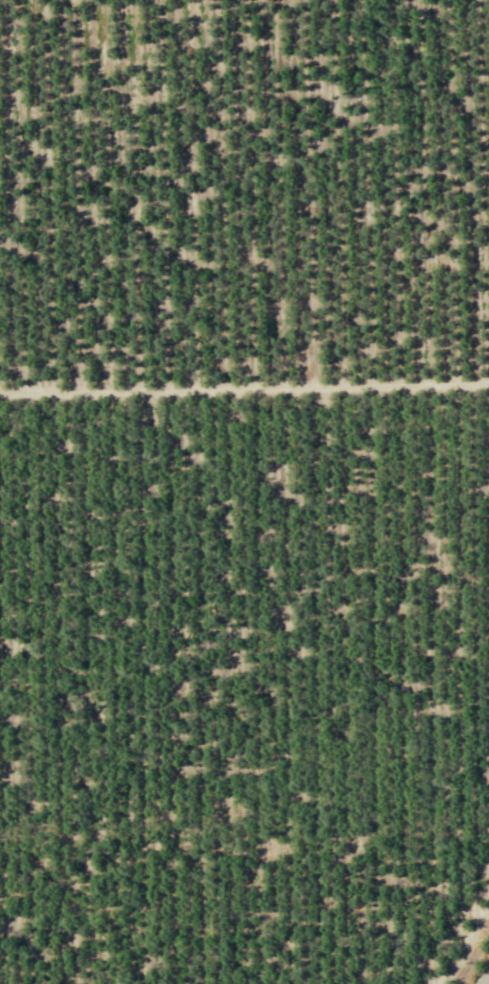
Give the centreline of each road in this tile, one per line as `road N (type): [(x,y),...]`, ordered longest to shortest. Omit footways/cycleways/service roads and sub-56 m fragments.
road 1 (track): [(0,394),(488,384)]

